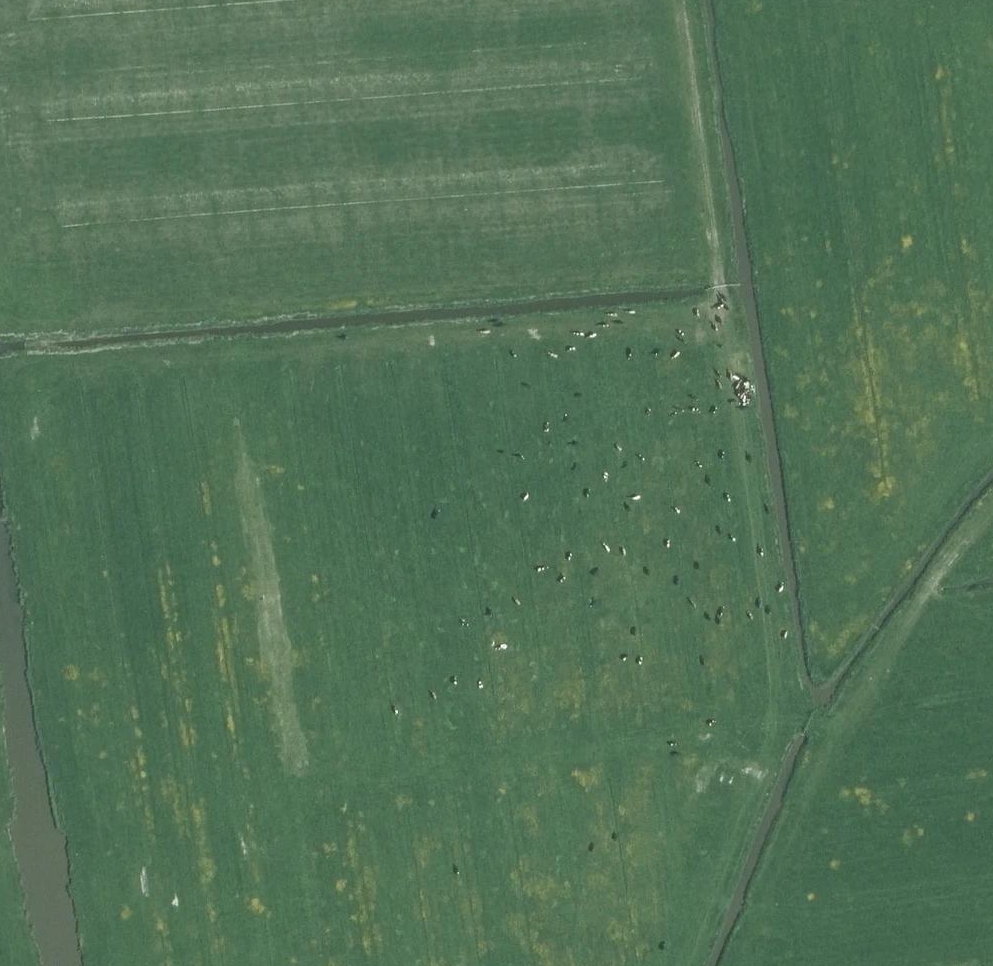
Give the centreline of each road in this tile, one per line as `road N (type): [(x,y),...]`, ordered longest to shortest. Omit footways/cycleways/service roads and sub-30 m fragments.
road 1 (track): [(680,0),(723,319)]
road 2 (track): [(992,500),(829,718),(790,724)]

